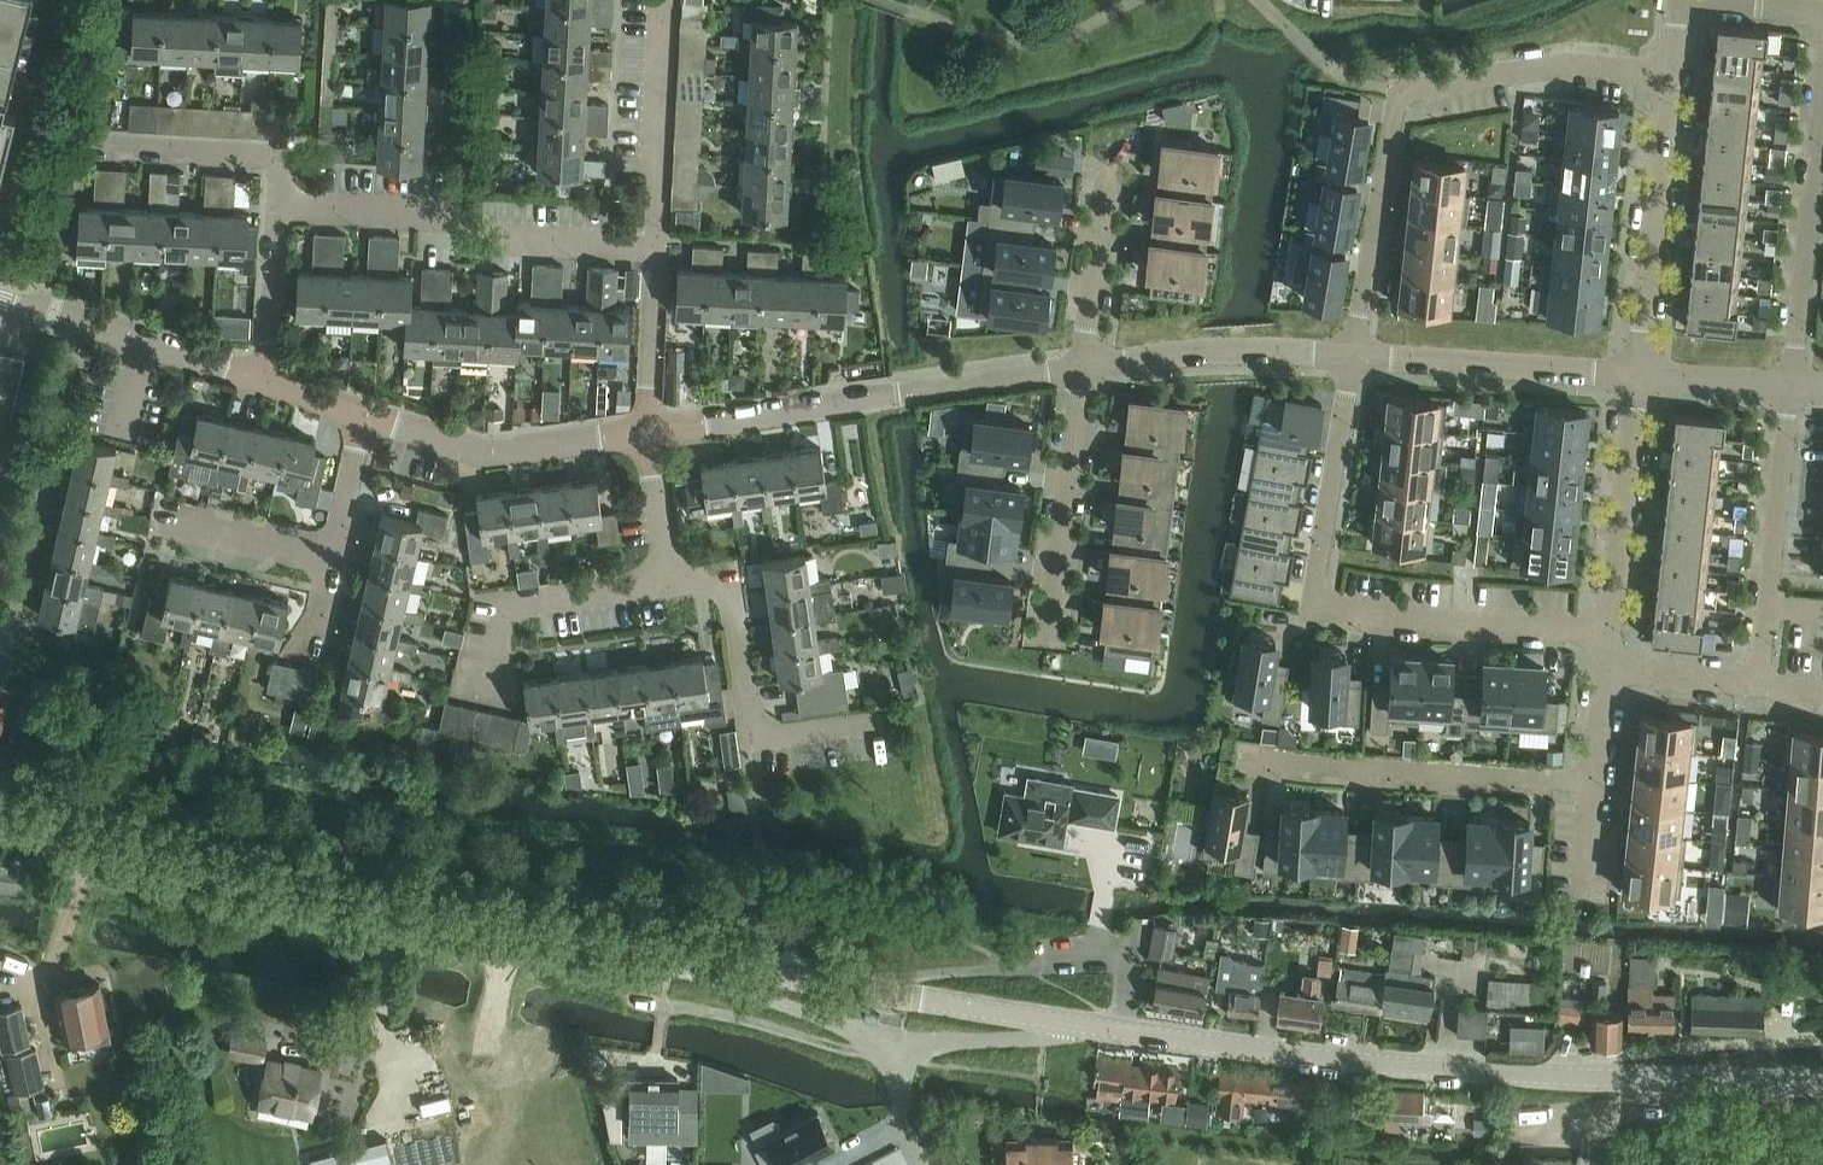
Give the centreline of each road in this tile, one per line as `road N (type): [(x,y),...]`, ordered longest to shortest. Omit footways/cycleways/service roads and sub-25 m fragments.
road 1 (tertiary): [(1822,1083),(1476,1072),(1072,1024)]
road 2 (tertiary): [(727,967),(228,878),(0,818)]
road 3 (residential): [(1354,355),(1314,607),(1612,631)]
road 4 (residential): [(1671,75),(1561,66),(1397,91),(1354,355)]
road 5 (residential): [(670,582),(733,574),(756,738),(880,721)]
road 6 (tertiary): [(1072,1024),(727,967)]
road 7 (residential): [(6,648),(83,320)]
road 8 (residential): [(1270,763),(1594,781)]
road 9 (residential): [(1822,82),(1791,385)]
road 10 (residential): [(1791,385),(1761,685)]
road 11 (residential): [(1638,374),(1671,75)]
road 12 (residential): [(650,432),(485,448),(366,415)]
road 13 (residential): [(1638,374),(1354,355)]
road 14 (residential): [(1084,366),(1049,644)]
road 15 (residential): [(1354,355),(1224,352),(1084,366)]
road 16 (residential): [(1612,631),(1638,374)]
road 17 (residential): [(277,204),(279,157),(69,145)]
road 18 (residential): [(650,432),(900,392)]
road 19 (residential): [(659,247),(672,0)]
road 20 (residential): [(1112,148),(1084,366)]
road 21 (residential): [(268,381),(83,320)]
road 22 (residential): [(1084,366),(900,392)]
road 23 (residential): [(650,432),(659,247)]
road 24 (unclassified): [(727,967),(789,1008),(894,1042)]
road 25 (unclassified): [(894,1042),(1044,1038),(1072,1024)]
road 26 (residential): [(159,515),(334,555)]
road 27 (residential): [(268,381),(277,204)]
road 28 (residential): [(277,204),(449,213)]
road 29 (residential): [(494,239),(659,247)]
road 30 (residential): [(508,605),(670,582)]
road 31 (residential): [(1761,685),(1608,668)]
road 32 (residential): [(1791,385),(1638,374)]
road 33 (residential): [(670,582),(650,432)]
road 34 (residential): [(334,555),(366,415)]
road 35 (residential): [(1690,0),(1822,15)]
road 36 (unclassified): [(924,1164),(904,1118),(894,1042)]

